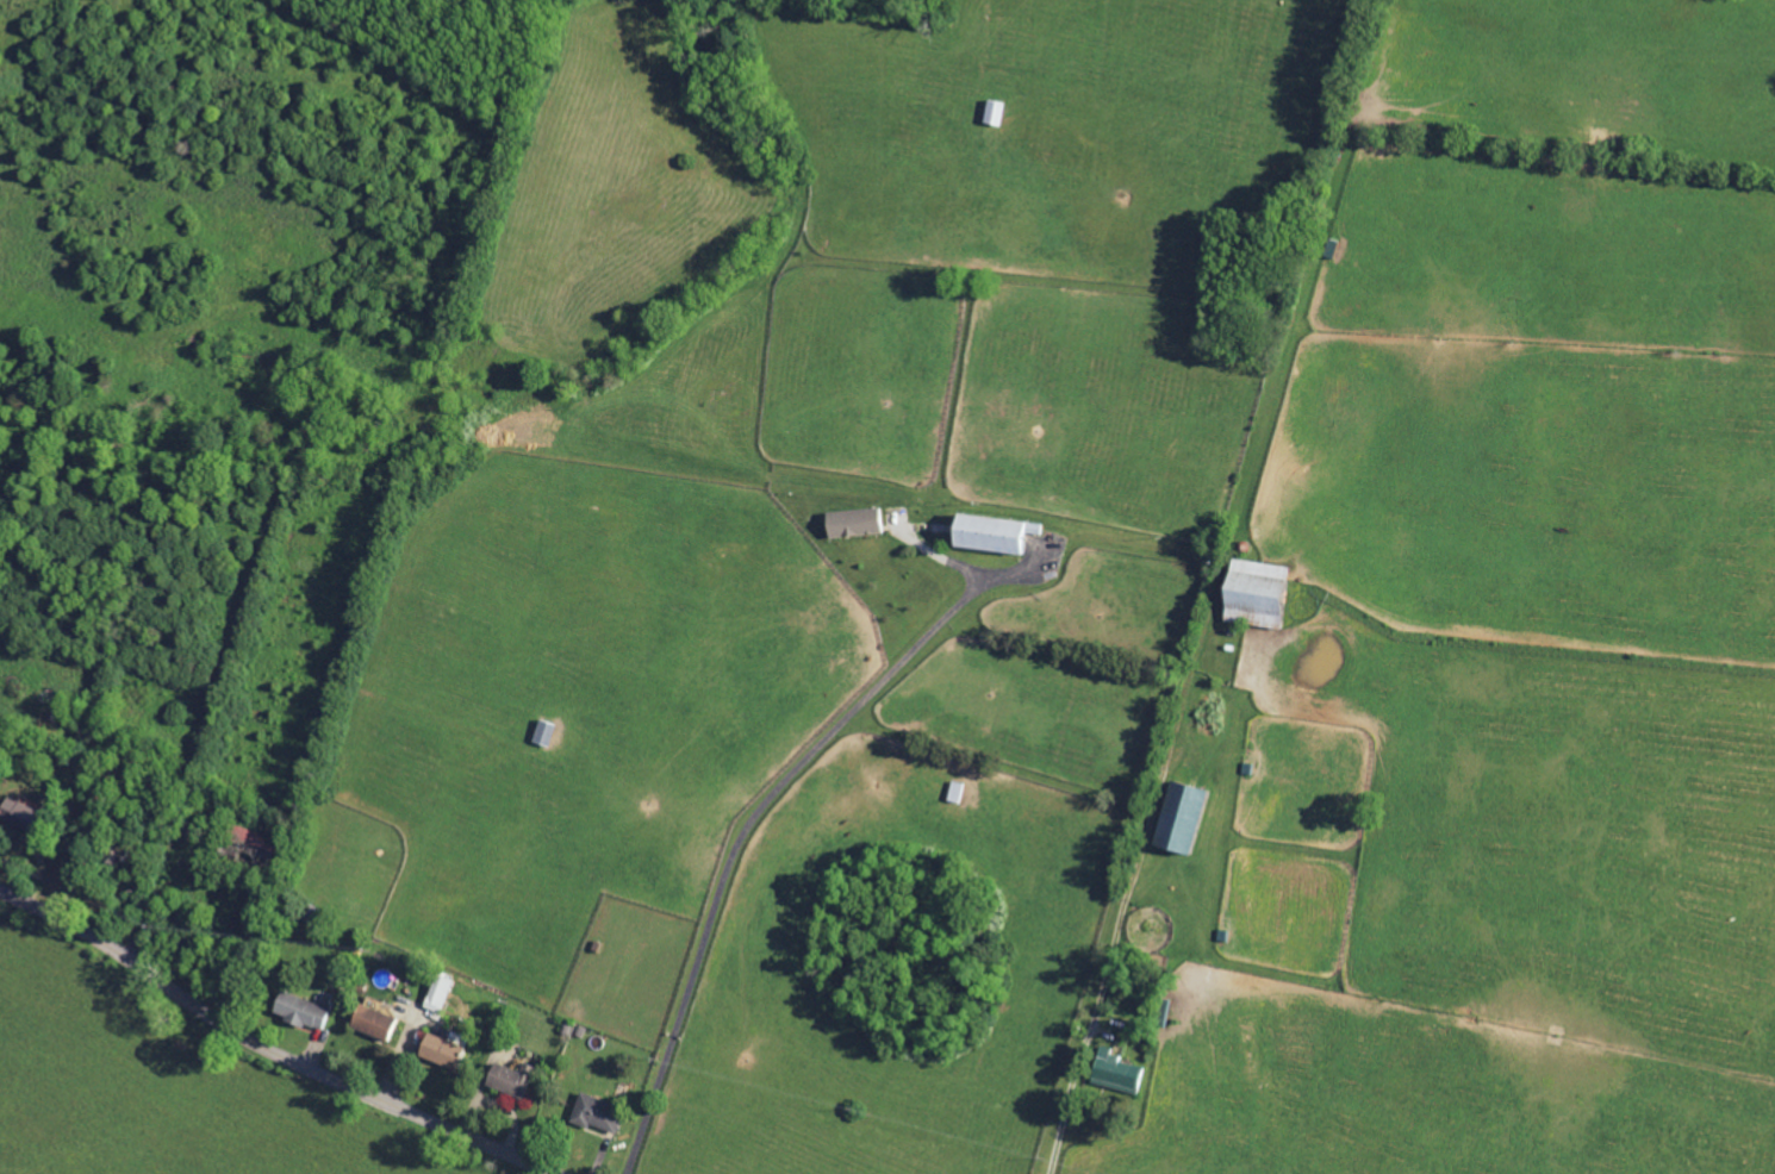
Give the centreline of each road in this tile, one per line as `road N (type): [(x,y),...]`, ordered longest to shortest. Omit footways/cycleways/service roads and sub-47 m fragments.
road 1 (residential): [(0,889),(87,931),(293,1061),(560,1173)]

